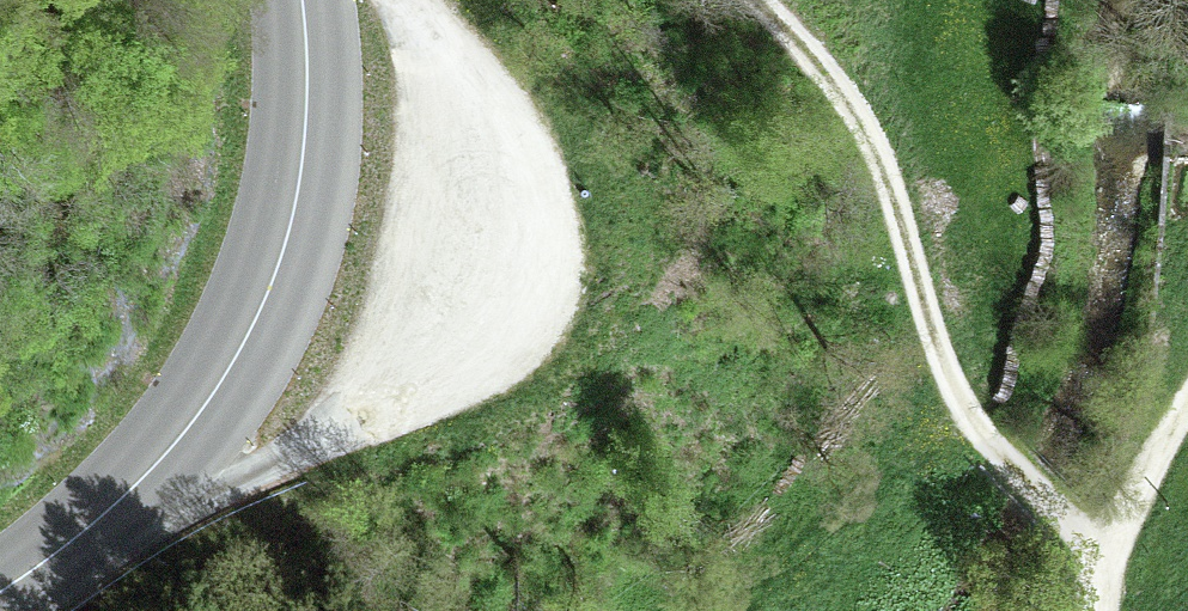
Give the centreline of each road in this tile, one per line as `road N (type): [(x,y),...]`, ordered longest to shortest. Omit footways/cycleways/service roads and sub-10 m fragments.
road 1 (track): [(90,521),(335,434),(420,331),(440,215),(444,113),(396,0)]
road 2 (primary): [(0,594),(90,521),(183,425),(262,292),(300,163),(299,0)]
road 3 (track): [(1093,548),(986,441),(946,374),(874,159),(822,70),(752,0)]
road 4 (track): [(1093,548),(1119,526),(1187,405)]

